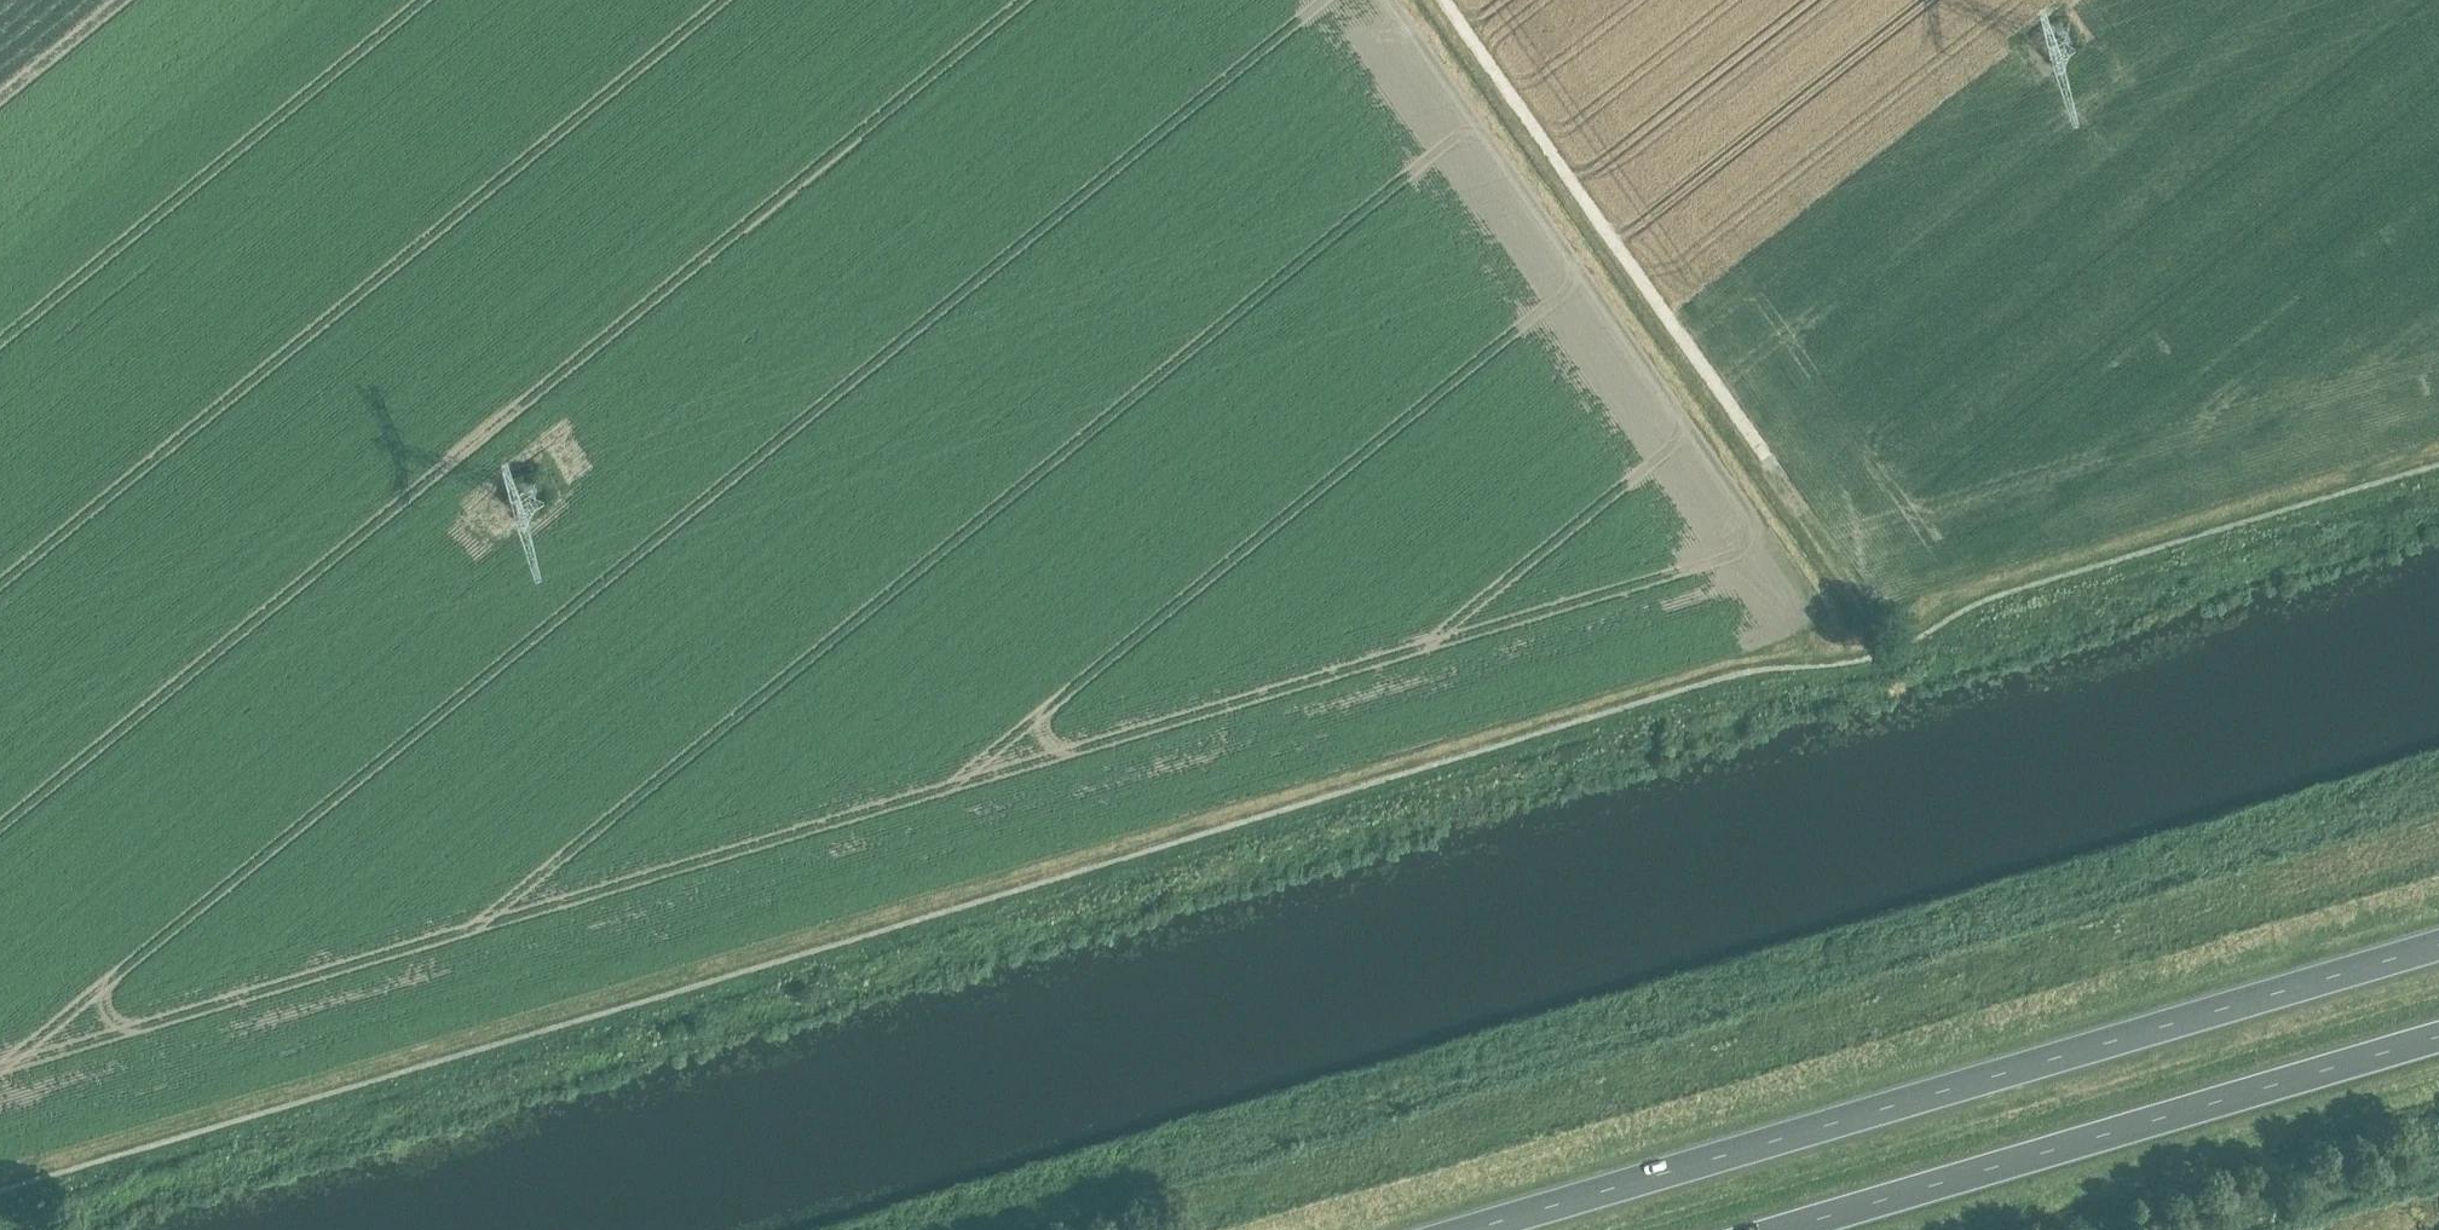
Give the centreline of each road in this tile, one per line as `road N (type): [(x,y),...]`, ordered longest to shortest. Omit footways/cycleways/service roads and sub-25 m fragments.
road 1 (trunk): [(2438,961),(1503,1229)]
road 2 (trunk): [(1804,1229),(2438,1044)]

